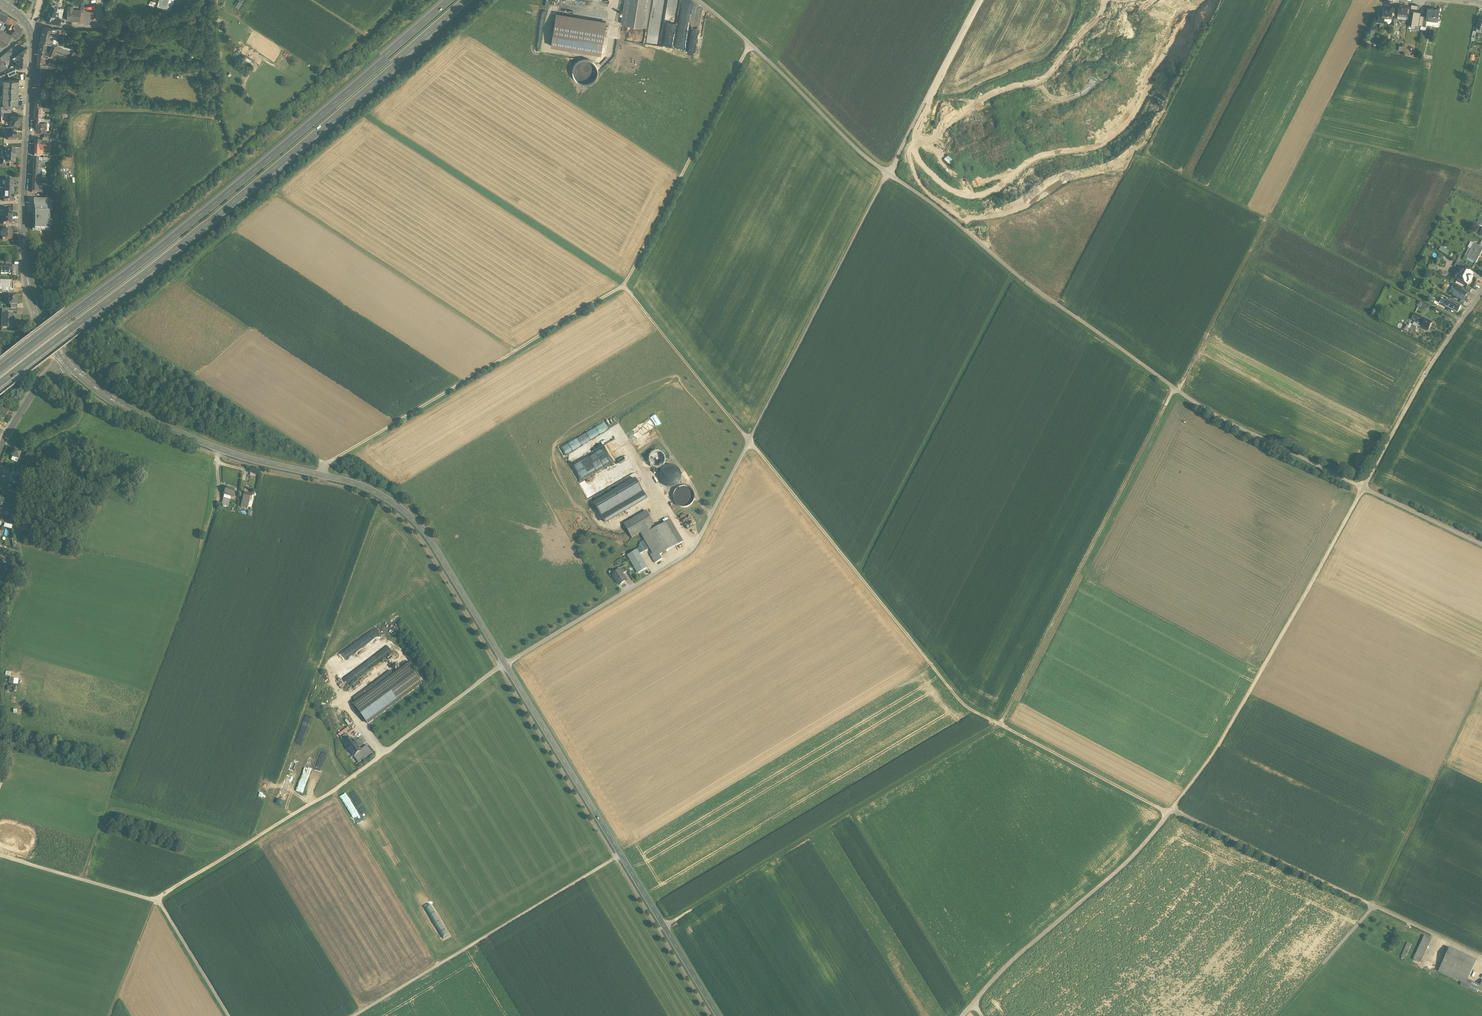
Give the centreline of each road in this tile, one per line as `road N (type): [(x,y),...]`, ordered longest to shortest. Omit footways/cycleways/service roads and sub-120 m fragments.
road 1 (track): [(624,286),(964,706),(1169,814)]
road 2 (track): [(1174,389),(1000,726),(695,913)]
road 3 (motorway): [(0,386),(467,0)]
road 4 (motorway): [(450,0),(0,372)]
road 5 (track): [(1363,488),(1210,412),(1028,285),(888,173)]
road 6 (secondary): [(505,664),(430,539),(395,504),(357,484),(243,456),(153,421),(101,393),(67,361)]
road 7 (track): [(1169,814),(1218,746),(1440,355)]
road 8 (track): [(325,465),(120,328),(280,200)]
road 9 (track): [(157,899),(333,791),(505,664)]
road 10 (track): [(698,541),(888,173)]
road 11 (secondary): [(719,1015),(505,664)]
road 12 (track): [(1178,391),(1367,27)]
road 13 (track): [(217,499),(81,879)]
road 14 (track): [(624,286),(325,465),(321,482)]
road 15 (secondary): [(67,361),(40,322),(28,282),(29,26)]
road 16 (track): [(1481,959),(1172,811)]
road 17 (track): [(81,280),(72,106),(221,119)]
road 18 (track): [(0,646),(24,571),(16,523),(29,467),(38,448),(73,428),(83,410),(44,379)]
road 19 (track): [(354,1015),(621,855)]
road 20 (track): [(963,1015),(1169,814)]
road 21 (track): [(513,352),(280,200)]
road 22 (track): [(754,50),(624,286)]
road 23 (track): [(397,0),(233,156),(221,119)]
road 24 (track): [(1481,679),(1373,906)]
road 25 (unclassified): [(505,664),(698,541)]
road 26 (track): [(850,813),(971,1007)]
road 27 (track): [(333,791),(438,965)]
road 28 (track): [(888,173),(980,0)]
road 29 (track): [(1267,219),(1436,307)]
road 30 (residential): [(29,26),(179,22),(197,16),(205,0)]
road 31 (track): [(888,173),(754,50)]
road 32 (track): [(1312,135),(1481,172)]
road 33 (track): [(0,855),(157,899)]
road 34 (track): [(1277,1015),(1373,906)]
road 35 (track): [(1267,219),(1140,153)]
road 36 (track): [(1468,169),(1405,292)]
road 37 (track): [(229,1015),(157,899)]
road 38 (track): [(1363,488),(1481,544)]
road 39 (track): [(157,899),(108,1015)]

